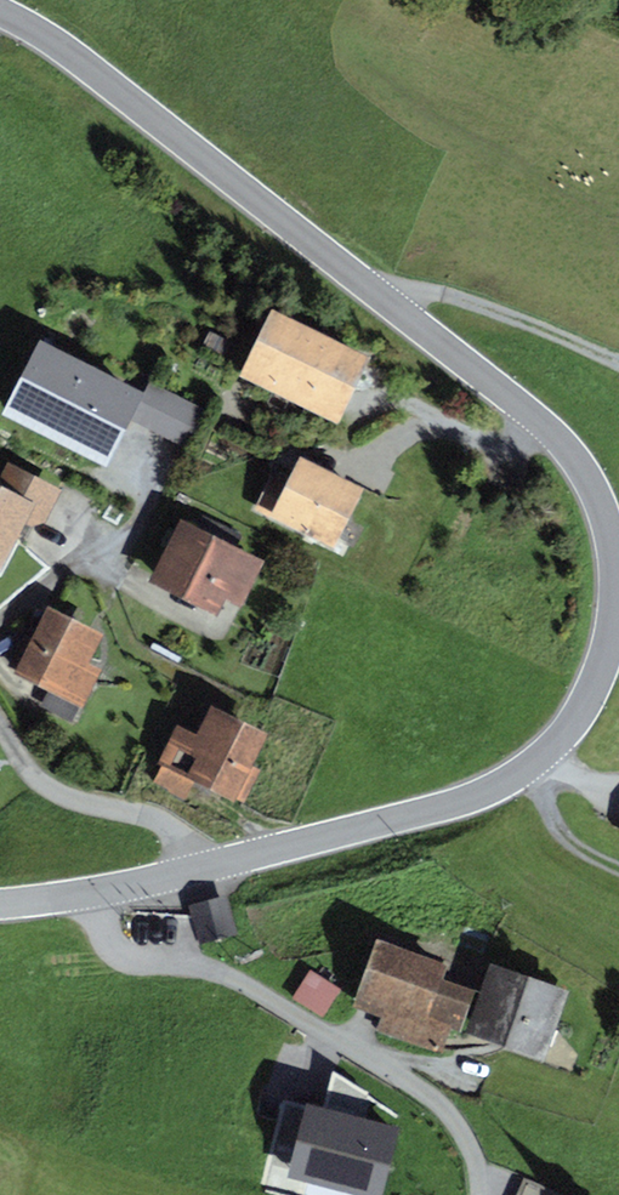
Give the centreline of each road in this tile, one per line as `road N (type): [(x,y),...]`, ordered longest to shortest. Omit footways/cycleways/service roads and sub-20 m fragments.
road 1 (tertiary): [(209,865),(445,806),(527,771),(569,726),(606,661),(618,620),(614,534),(582,457),(547,420),(67,45),(0,13)]
road 2 (residential): [(481,1194),(476,1157),(446,1108),(222,974),(116,945),(92,891)]
road 3 (residential): [(0,720),(41,789),(134,814),(209,865)]
road 4 (track): [(377,287),(445,293),(618,361)]
road 5 (track): [(527,771),(558,824),(582,848),(618,865)]

